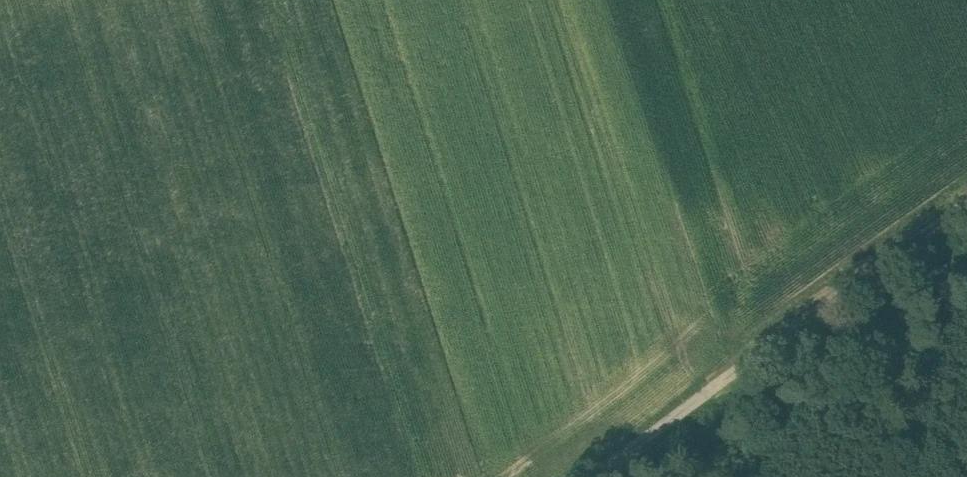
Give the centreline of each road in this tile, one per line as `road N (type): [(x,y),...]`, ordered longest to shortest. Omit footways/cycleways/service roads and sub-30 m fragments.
road 1 (track): [(966,195),(590,476)]

